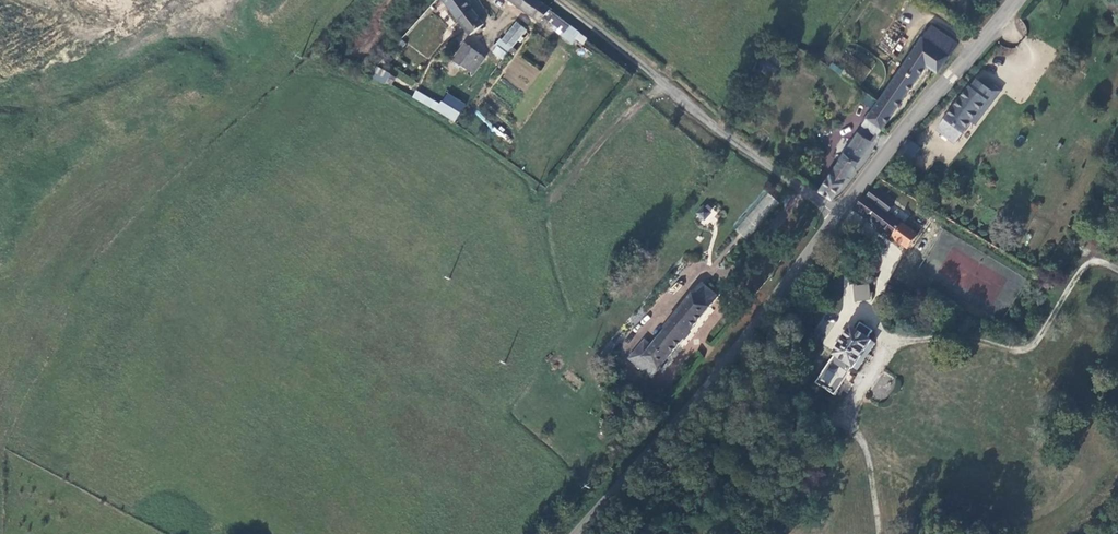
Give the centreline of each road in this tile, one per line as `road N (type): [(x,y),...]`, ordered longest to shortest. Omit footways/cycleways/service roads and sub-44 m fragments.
road 1 (tertiary): [(580,533),(832,216)]
road 2 (unclassified): [(832,216),(558,0)]
road 3 (tertiary): [(832,216),(1015,0)]

